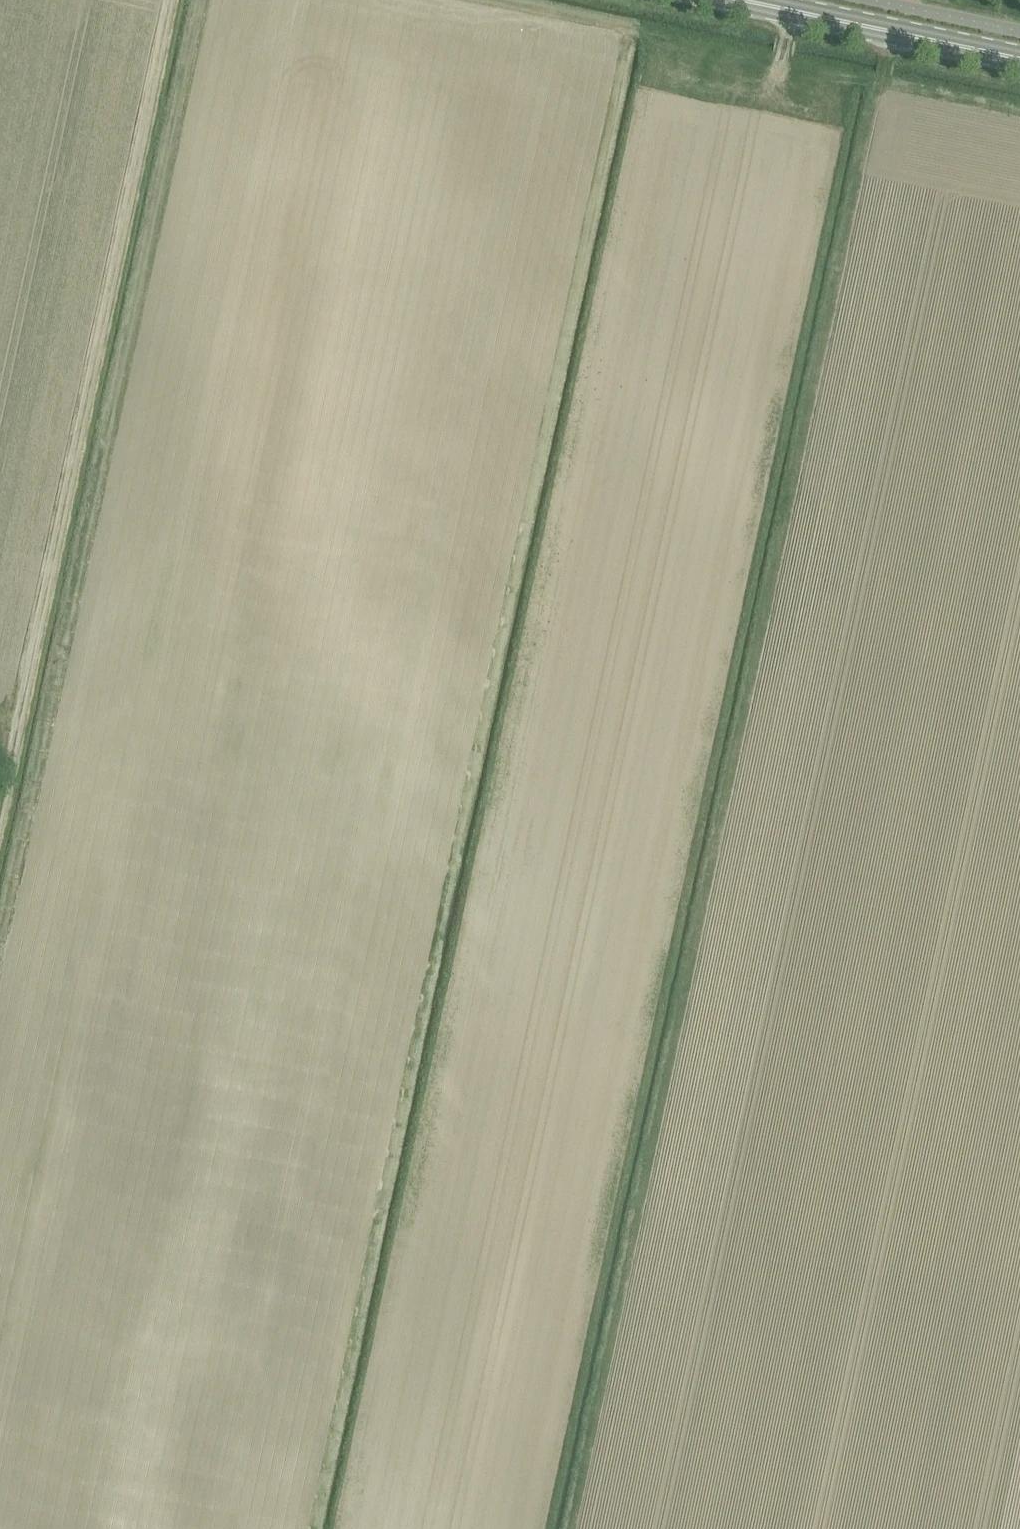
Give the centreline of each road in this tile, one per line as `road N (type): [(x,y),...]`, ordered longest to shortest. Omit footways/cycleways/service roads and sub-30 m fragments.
road 1 (track): [(0,806),(171,0)]
road 2 (primary): [(1019,60),(739,0)]

